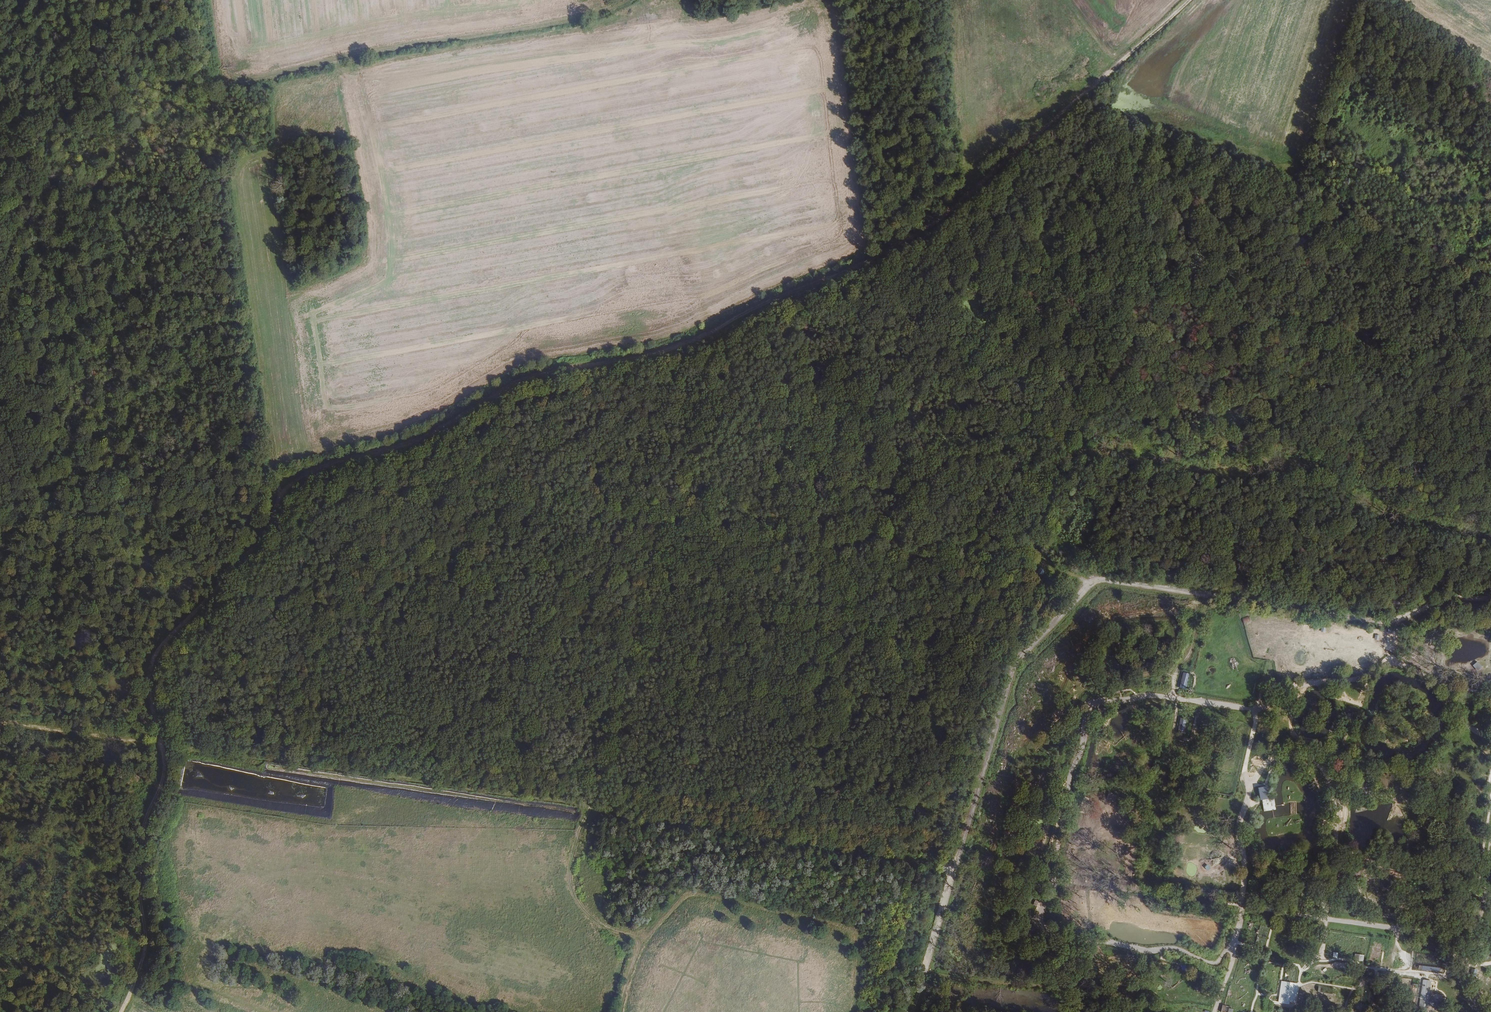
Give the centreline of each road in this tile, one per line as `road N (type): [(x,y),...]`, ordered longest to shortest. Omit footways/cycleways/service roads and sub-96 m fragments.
road 1 (track): [(120,1011),(146,939),(137,881),(165,772),(148,684),(152,661),(259,546),(295,479),(416,440),(488,396),(553,370),(650,355),(899,240),(1188,0)]
road 2 (track): [(194,749),(188,687),(221,623),(291,544),(357,485),(387,473),(560,509),(578,497),(1386,624),(1432,602),(1490,599)]
road 3 (track): [(951,867),(400,778),(164,748)]
road 4 (track): [(728,321),(730,348),(572,870),(570,888),(584,913),(641,943)]
road 5 (track): [(1041,567),(1165,147)]
road 6 (track): [(730,348),(915,263),(1070,133)]
road 7 (track): [(951,867),(1011,663),(1088,580)]
road 8 (track): [(909,1011),(951,867)]

